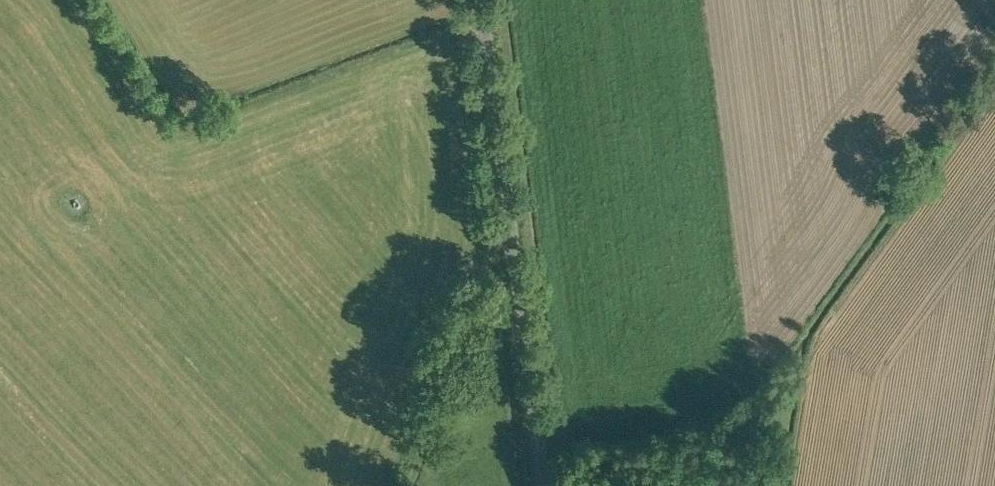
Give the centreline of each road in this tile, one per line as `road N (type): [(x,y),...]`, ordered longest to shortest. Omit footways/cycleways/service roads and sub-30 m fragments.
road 1 (unclassified): [(540,485),(481,0)]
road 2 (track): [(412,485),(508,215)]

